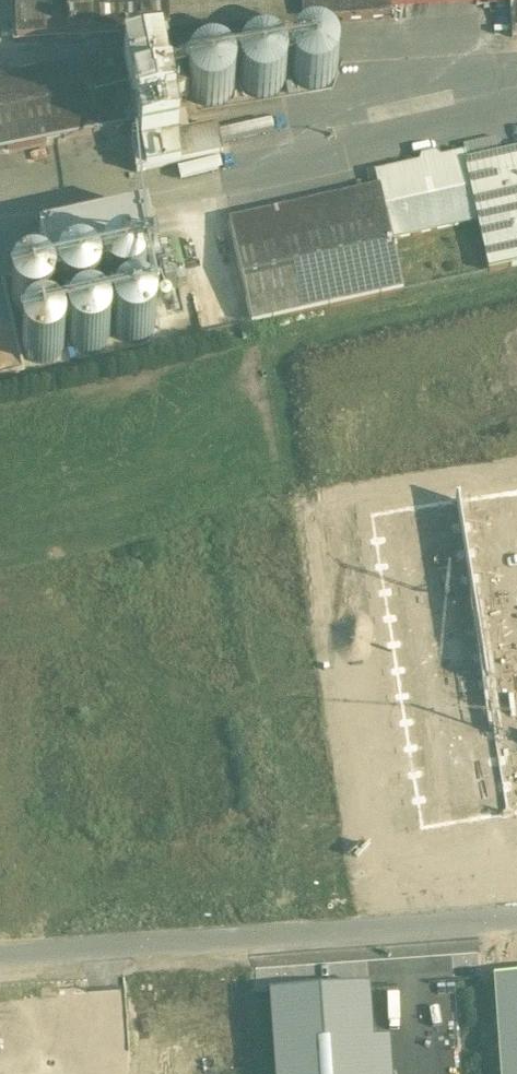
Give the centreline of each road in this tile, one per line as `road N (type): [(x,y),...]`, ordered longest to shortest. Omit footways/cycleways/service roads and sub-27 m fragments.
road 1 (residential): [(516,921),(0,954)]

